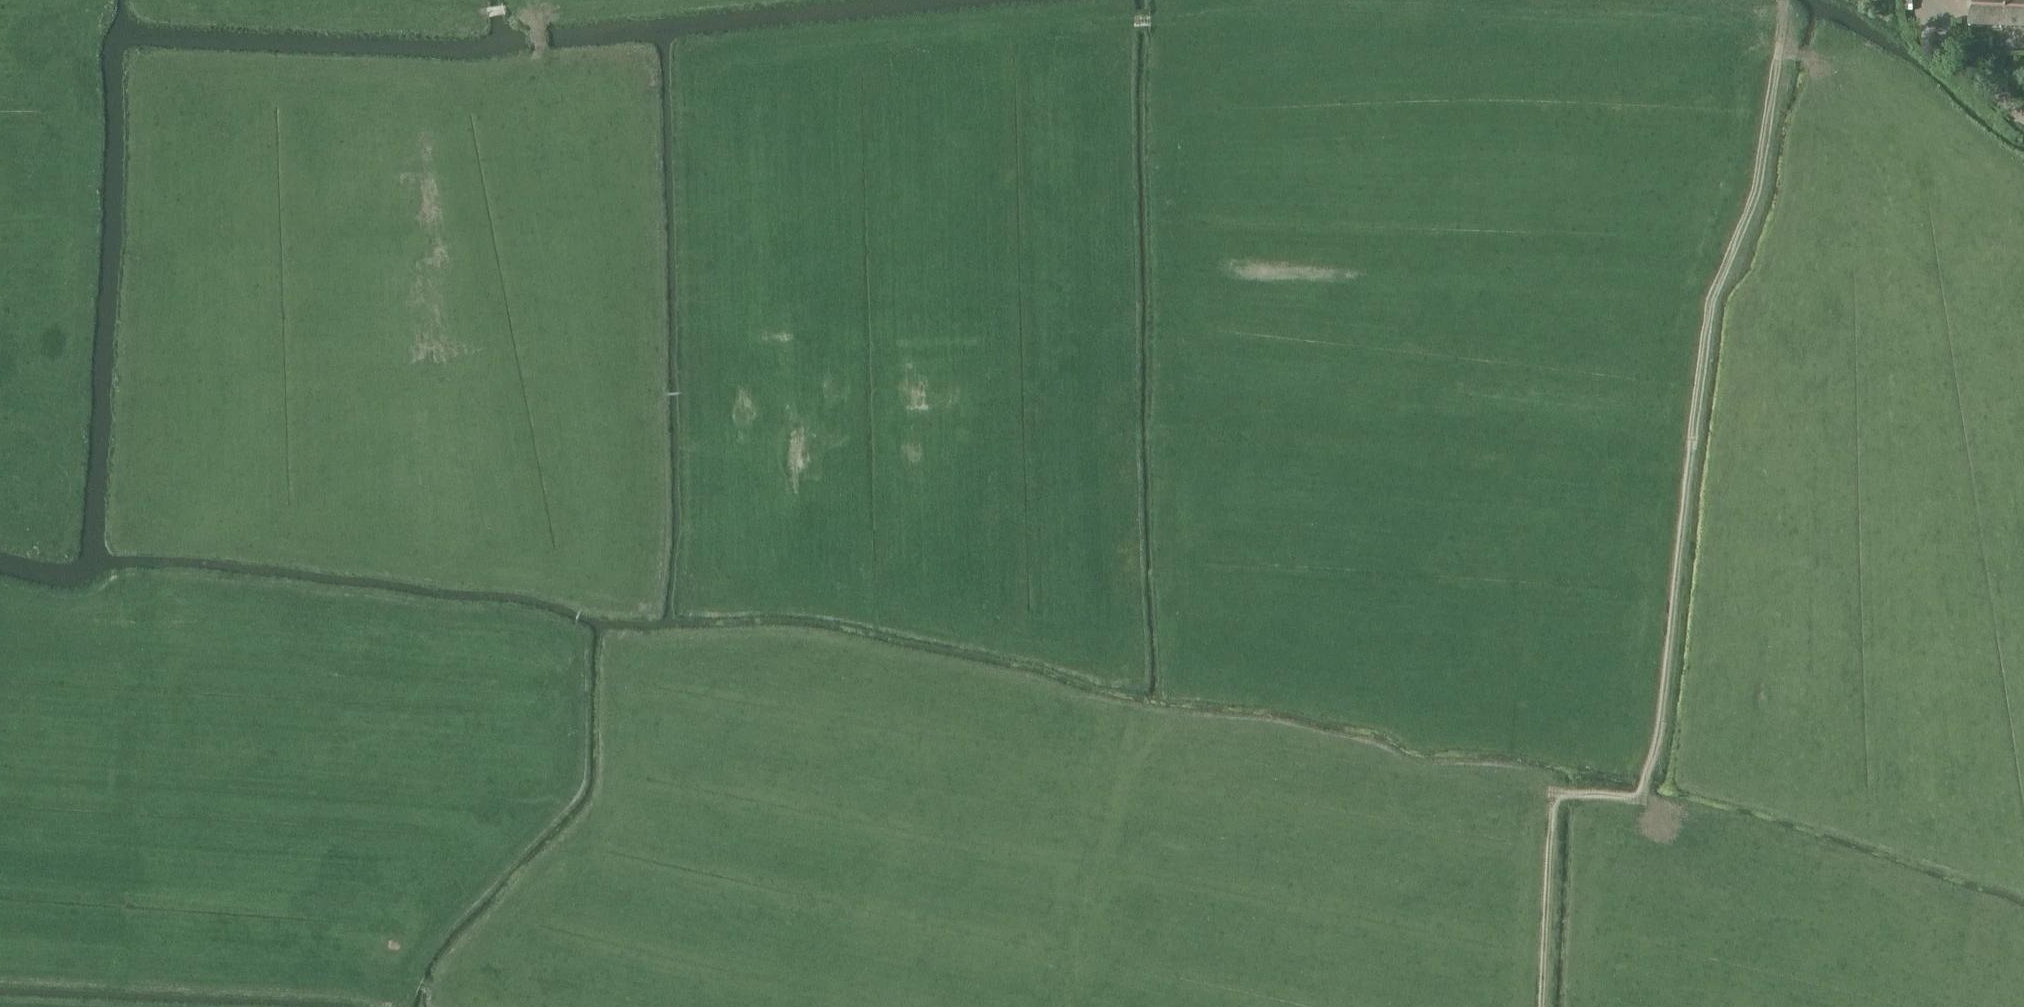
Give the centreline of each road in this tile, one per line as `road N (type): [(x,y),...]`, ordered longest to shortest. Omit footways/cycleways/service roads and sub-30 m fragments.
road 1 (track): [(1784,0),(1758,185),(1708,311),(1654,749),(1641,795),(1551,796),(1541,1006)]

